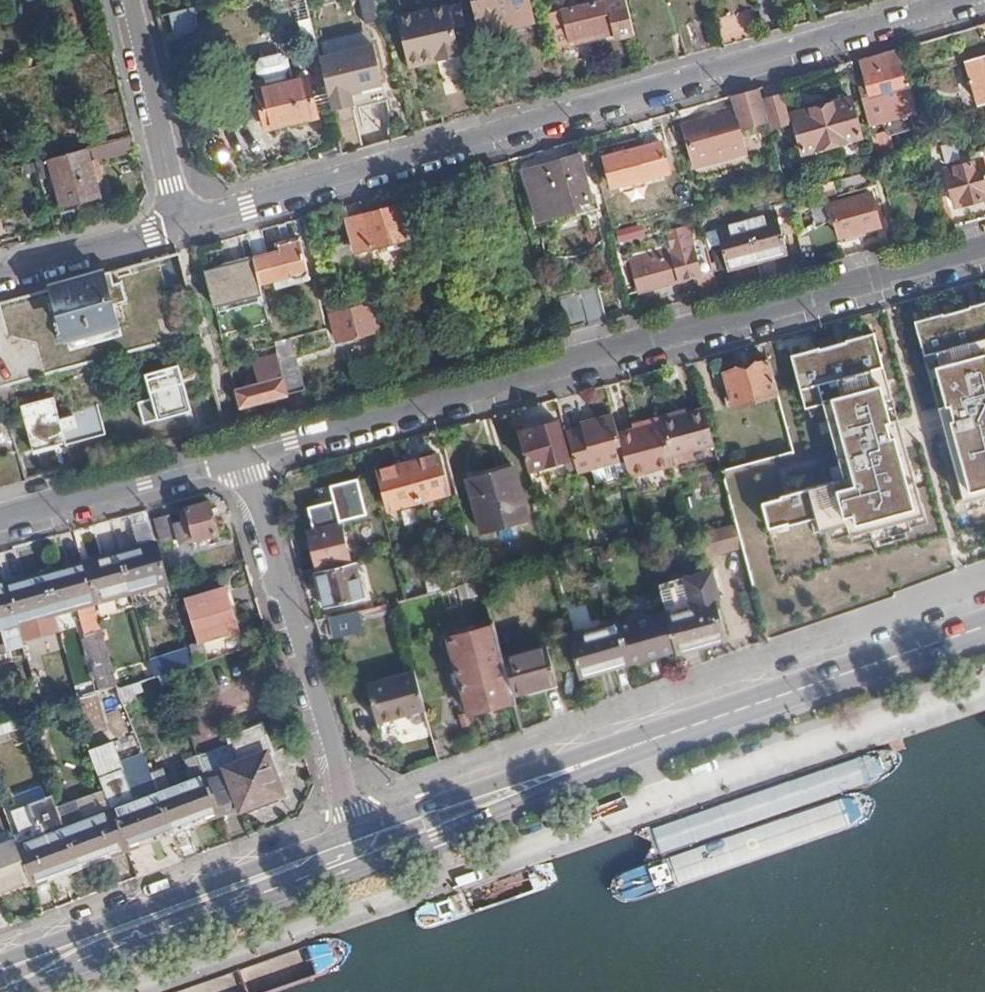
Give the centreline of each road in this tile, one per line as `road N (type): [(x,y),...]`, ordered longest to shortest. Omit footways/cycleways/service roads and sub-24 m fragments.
road 1 (residential): [(186,224),(976,0)]
road 2 (residential): [(245,453),(984,249)]
road 3 (secondary): [(34,986),(389,856),(645,741)]
road 4 (residential): [(350,834),(245,453)]
road 5 (secondary): [(350,834),(0,959)]
road 6 (residential): [(34,986),(116,940),(334,861),(350,846),(350,834)]
road 7 (secondary): [(984,627),(645,741)]
road 8 (secondary): [(645,741),(350,834)]
road 9 (residential): [(0,520),(245,453)]
road 10 (residential): [(129,0),(186,224)]
road 11 (residential): [(0,273),(186,224)]

